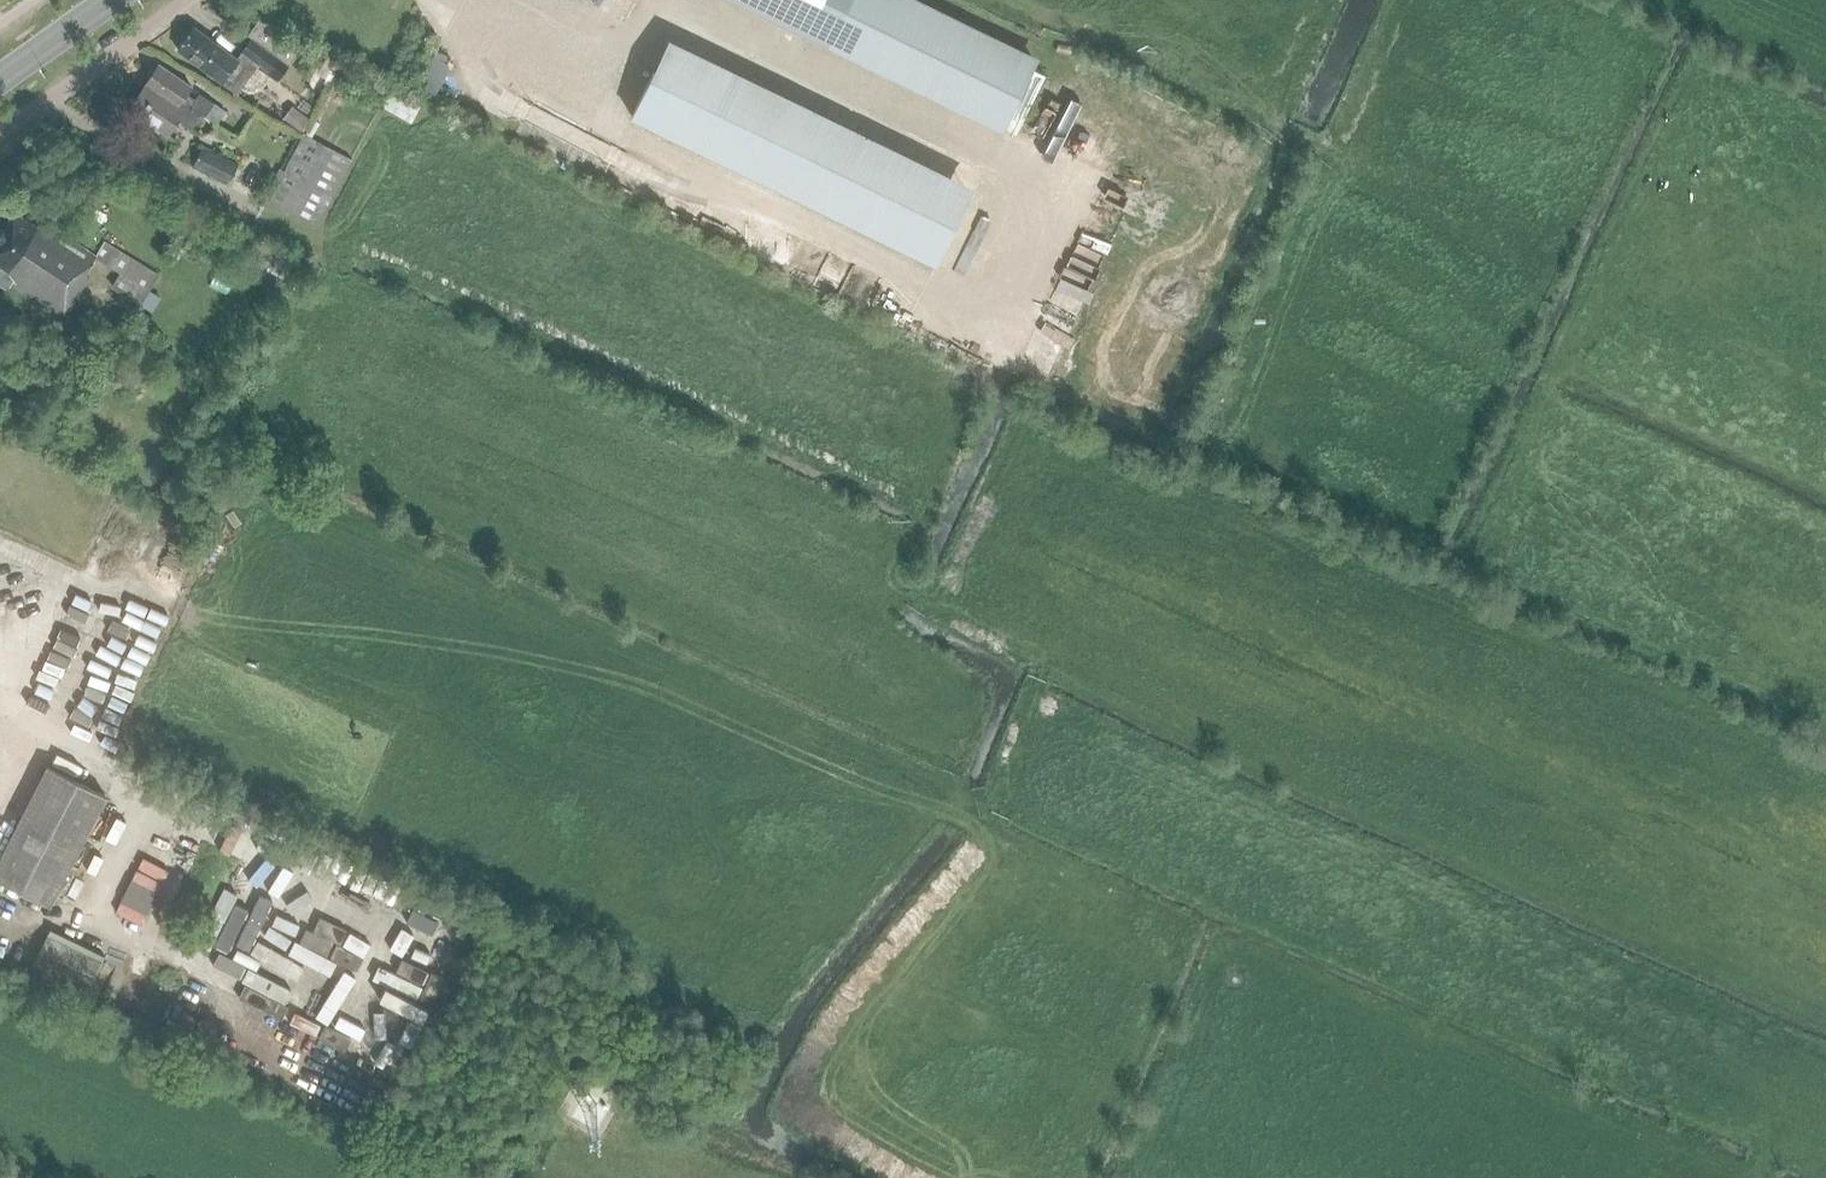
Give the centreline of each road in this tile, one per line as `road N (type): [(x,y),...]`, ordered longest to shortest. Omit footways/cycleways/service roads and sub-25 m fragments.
road 1 (primary): [(0,83),(120,0)]

